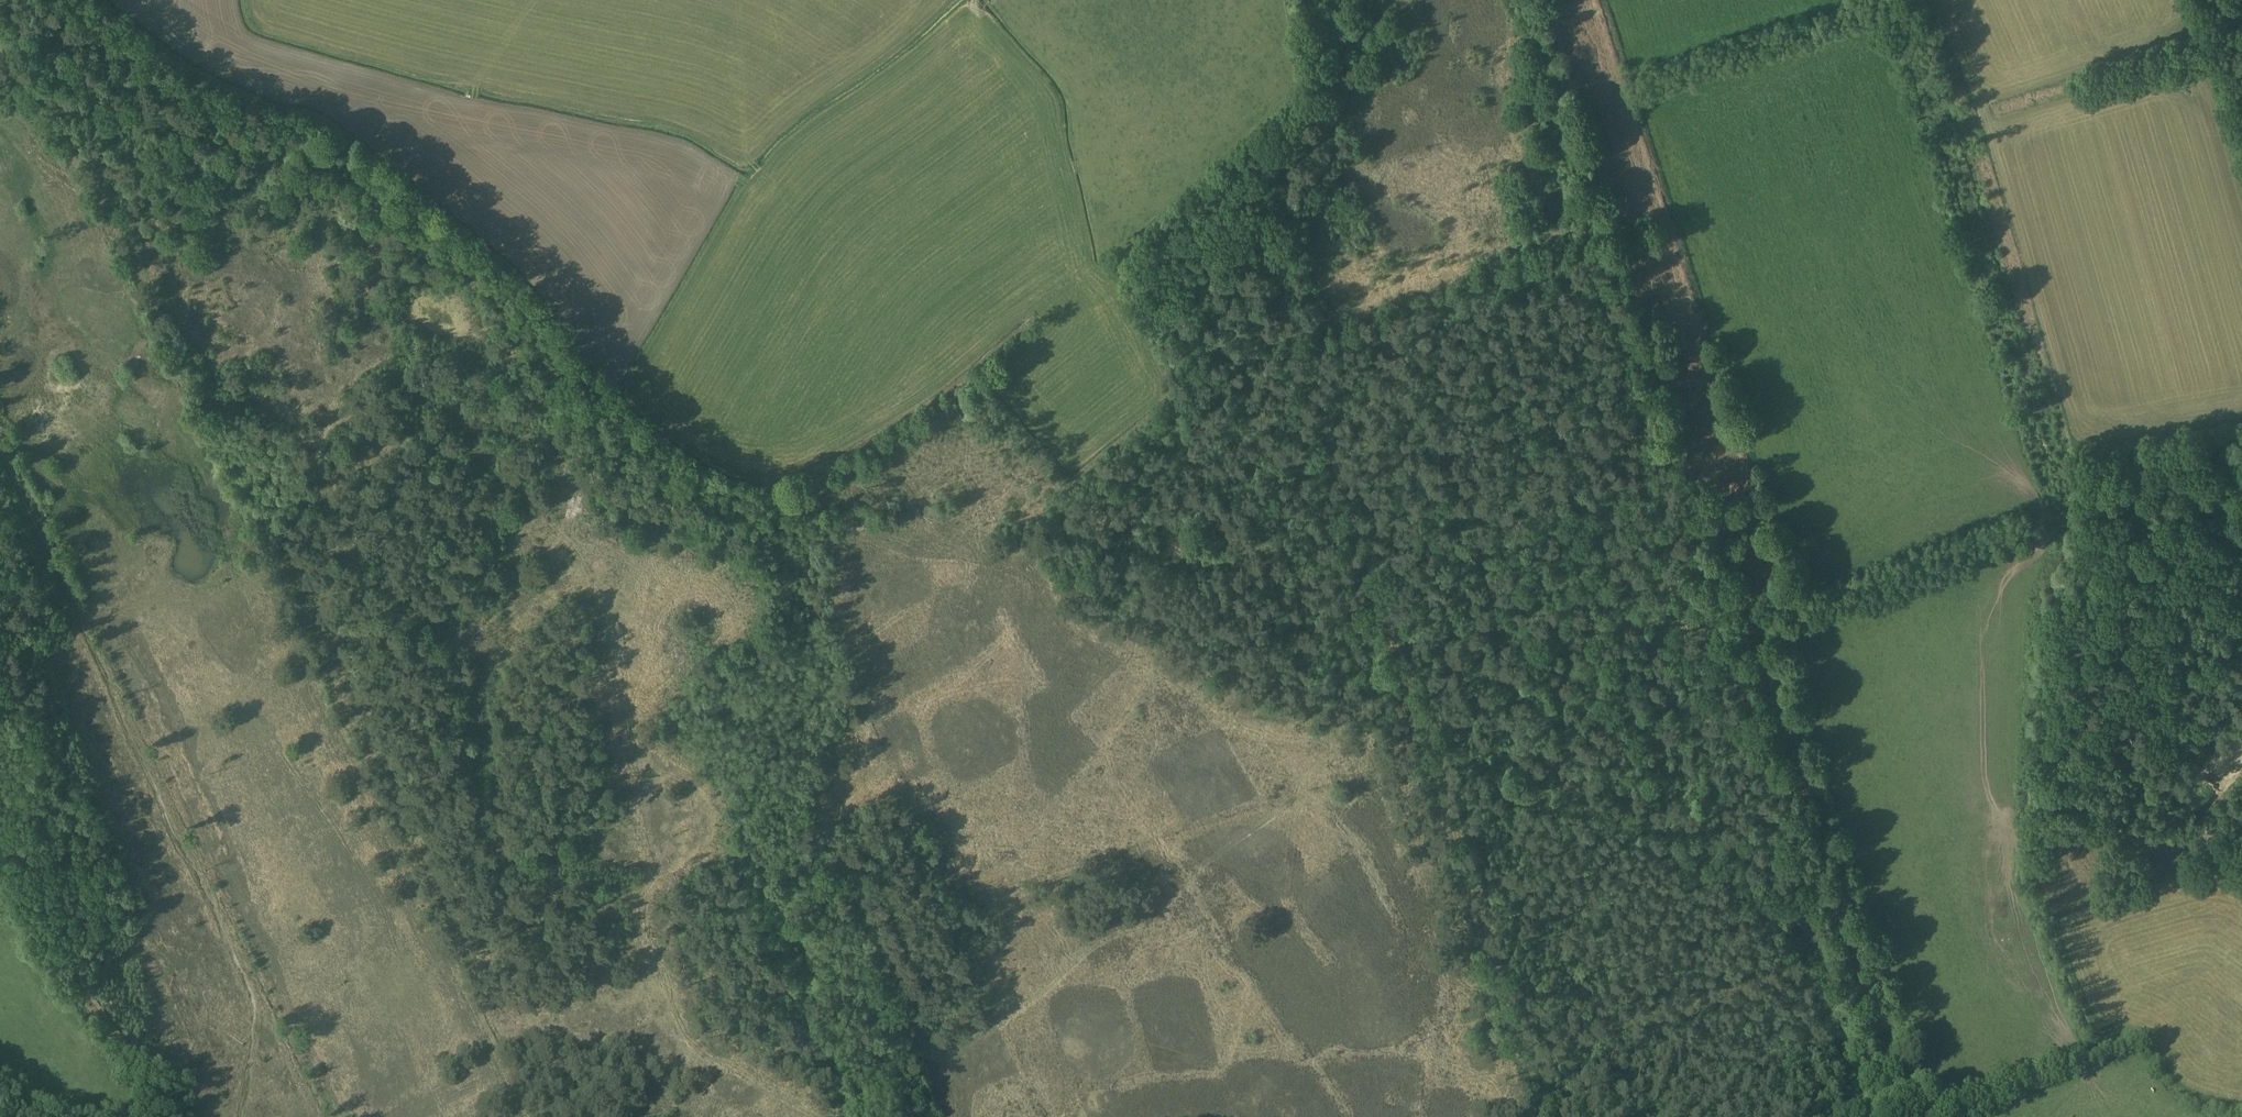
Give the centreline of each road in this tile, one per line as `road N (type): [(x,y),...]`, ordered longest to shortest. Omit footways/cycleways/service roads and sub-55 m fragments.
road 1 (track): [(1424,727),(1545,1116)]
road 2 (track): [(2241,137),(2195,0)]

